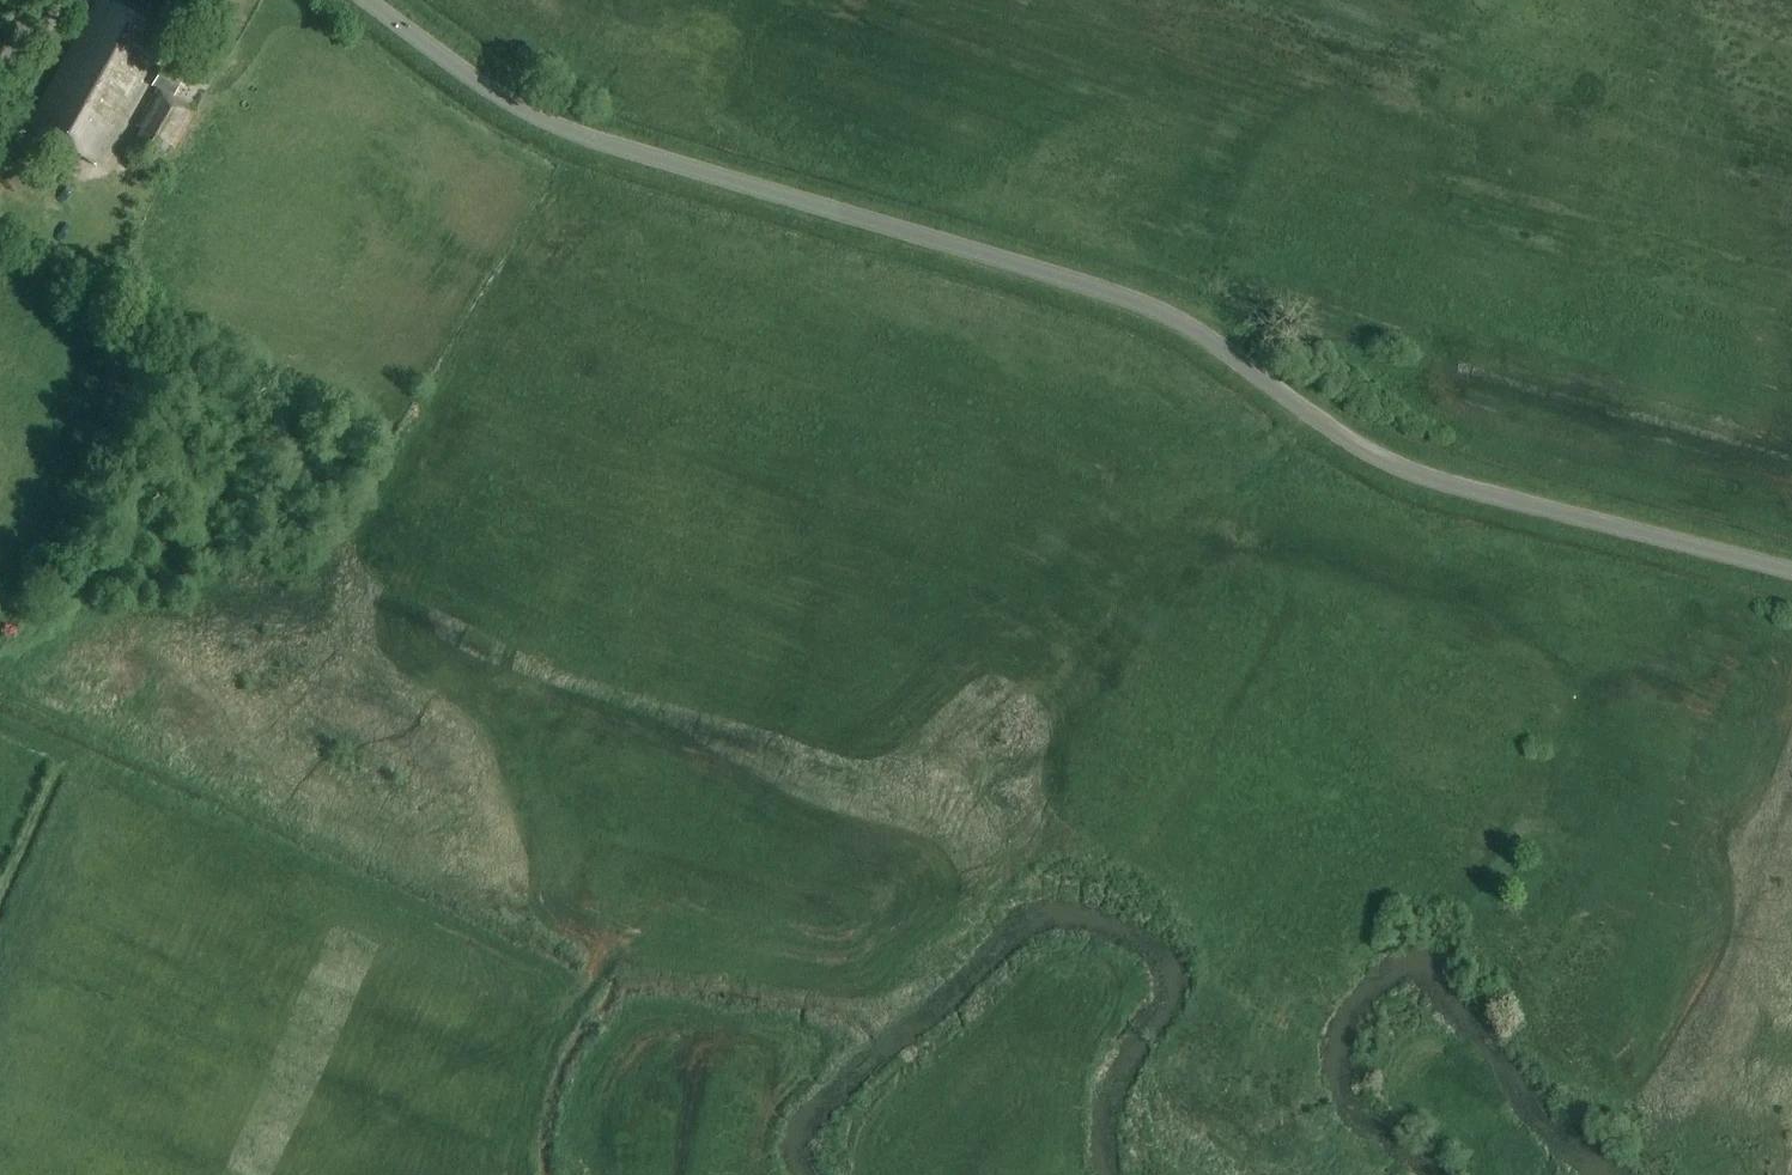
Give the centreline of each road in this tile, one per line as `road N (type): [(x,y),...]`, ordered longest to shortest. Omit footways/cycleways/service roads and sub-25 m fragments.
road 1 (unclassified): [(368,0),(461,71),(567,129),(1164,314),(1210,338),(1325,426),(1405,470),(1791,571)]

